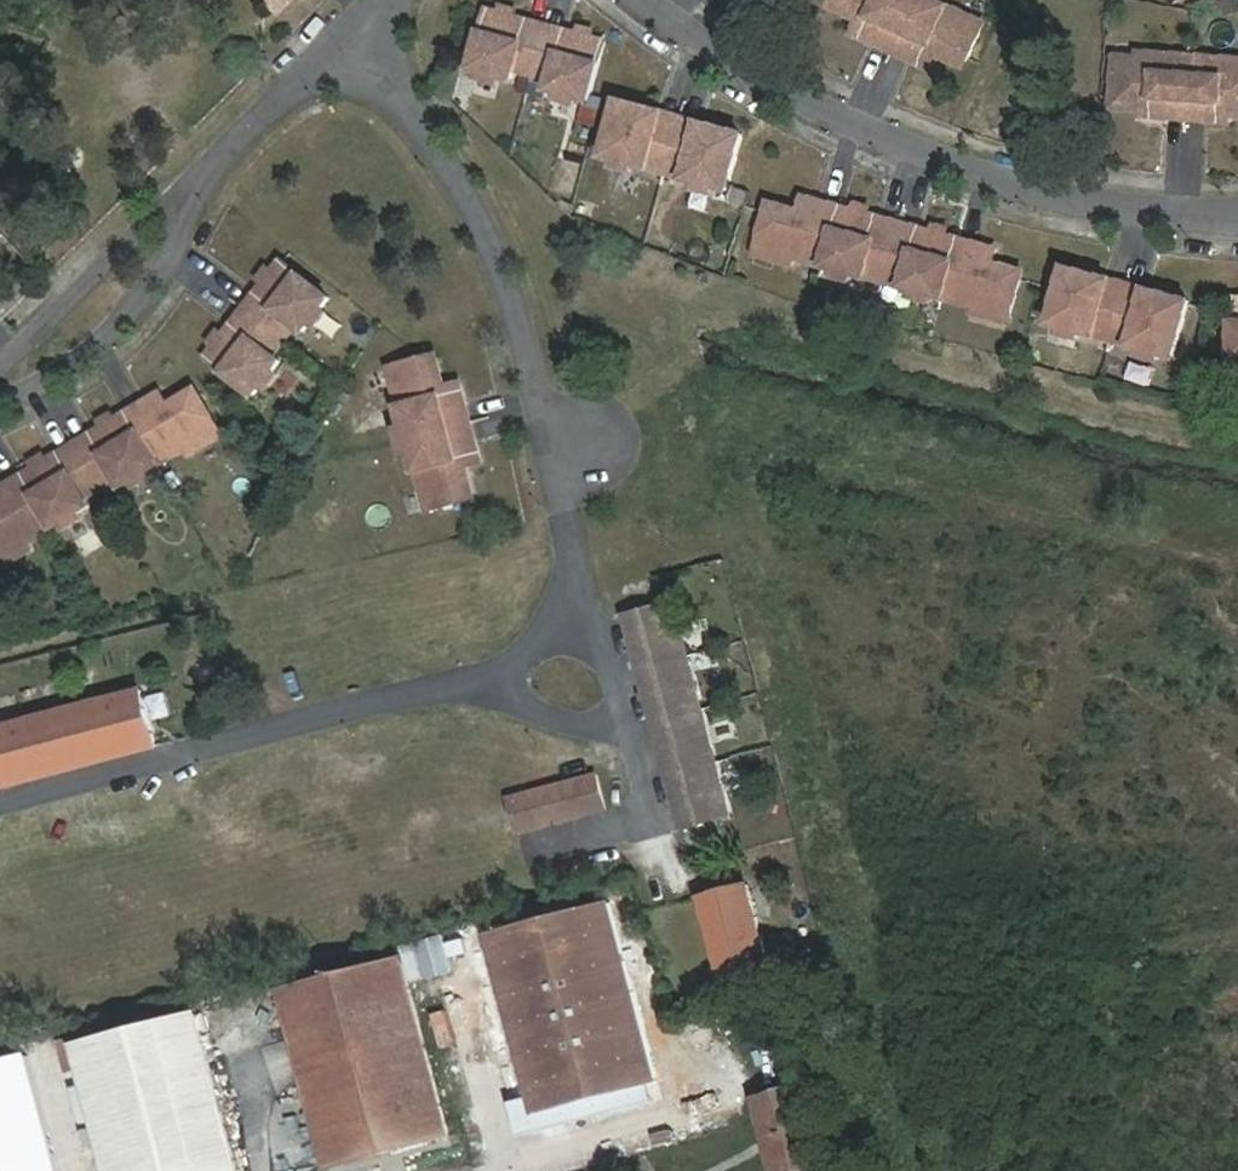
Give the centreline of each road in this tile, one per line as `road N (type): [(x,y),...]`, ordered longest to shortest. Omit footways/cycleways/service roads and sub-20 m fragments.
road 1 (residential): [(370,35),(447,145),(524,325),(565,503),(553,625)]
road 2 (residential): [(1237,221),(1187,225),(983,183),(759,66),(675,0)]
road 3 (residential): [(520,683),(0,819)]
road 4 (residential): [(0,392),(152,299),(237,152),(370,35)]
road 5 (residential): [(520,683),(531,704),(566,721),(592,714),(612,693),(616,663),(605,639),(571,623),(553,625)]

